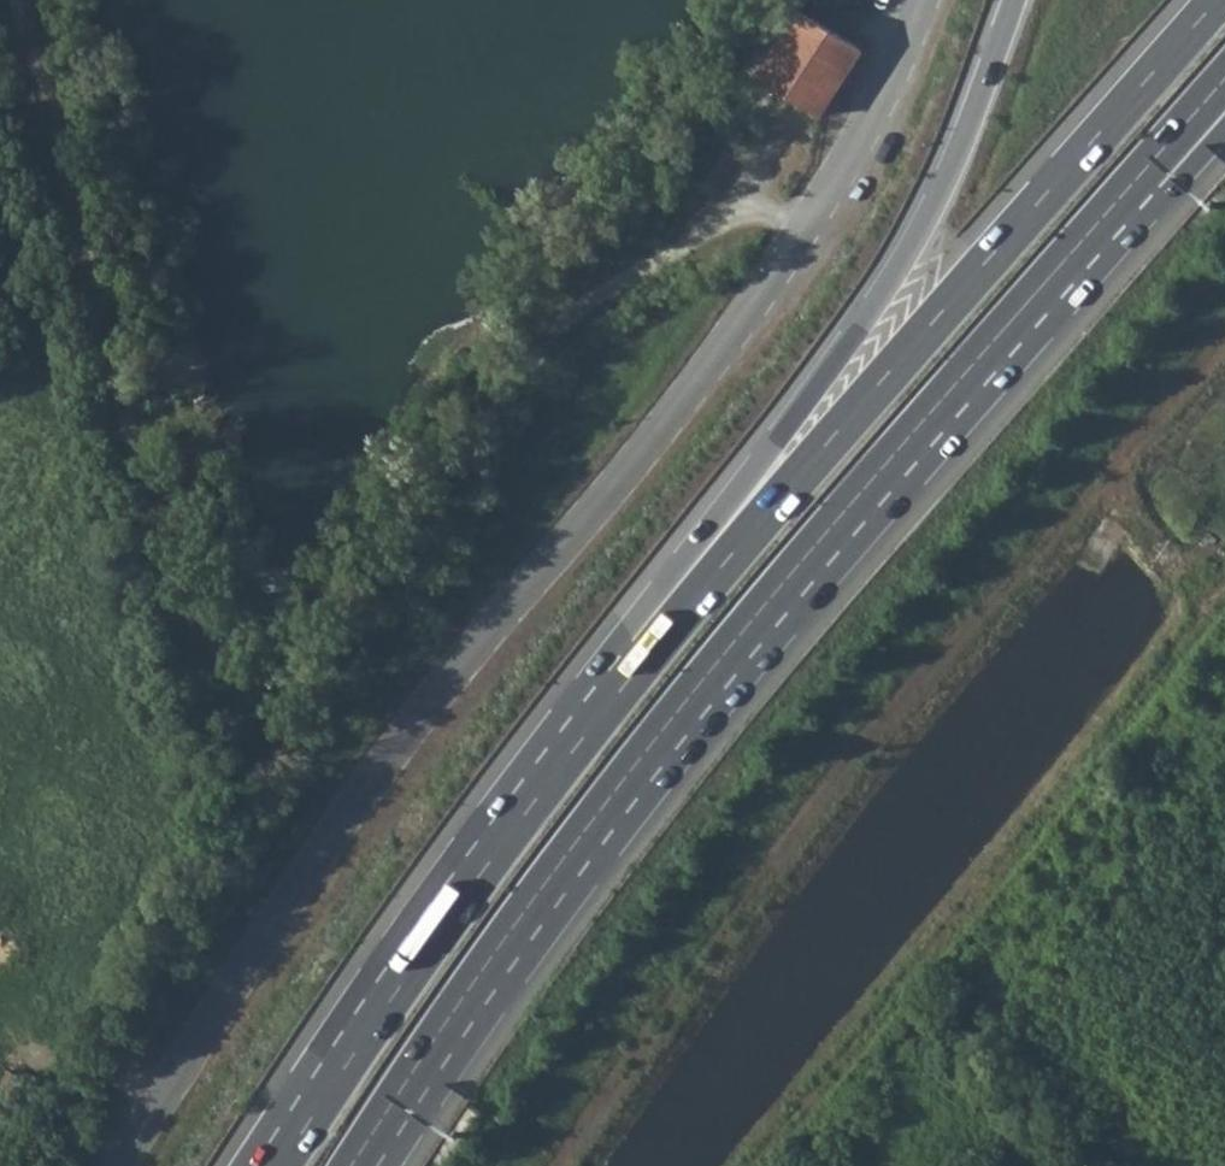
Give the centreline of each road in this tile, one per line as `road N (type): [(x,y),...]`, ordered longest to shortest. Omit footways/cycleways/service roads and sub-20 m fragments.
road 1 (track): [(21,0),(186,594),(215,654),(295,682),(335,661),(539,350),(634,274),(727,223),(797,237)]
road 2 (trunk): [(351,1165),(508,934),(656,737),(1121,194)]
road 3 (trunk): [(1216,0),(605,704)]
road 4 (trunk): [(1005,0),(938,172),(872,288),(627,630),(605,704)]
road 5 (trunk): [(605,704),(280,1165)]
road 6 (trunk): [(1121,194),(1224,76)]
road 7 (trunk): [(1121,194),(1185,173),(1224,129)]

